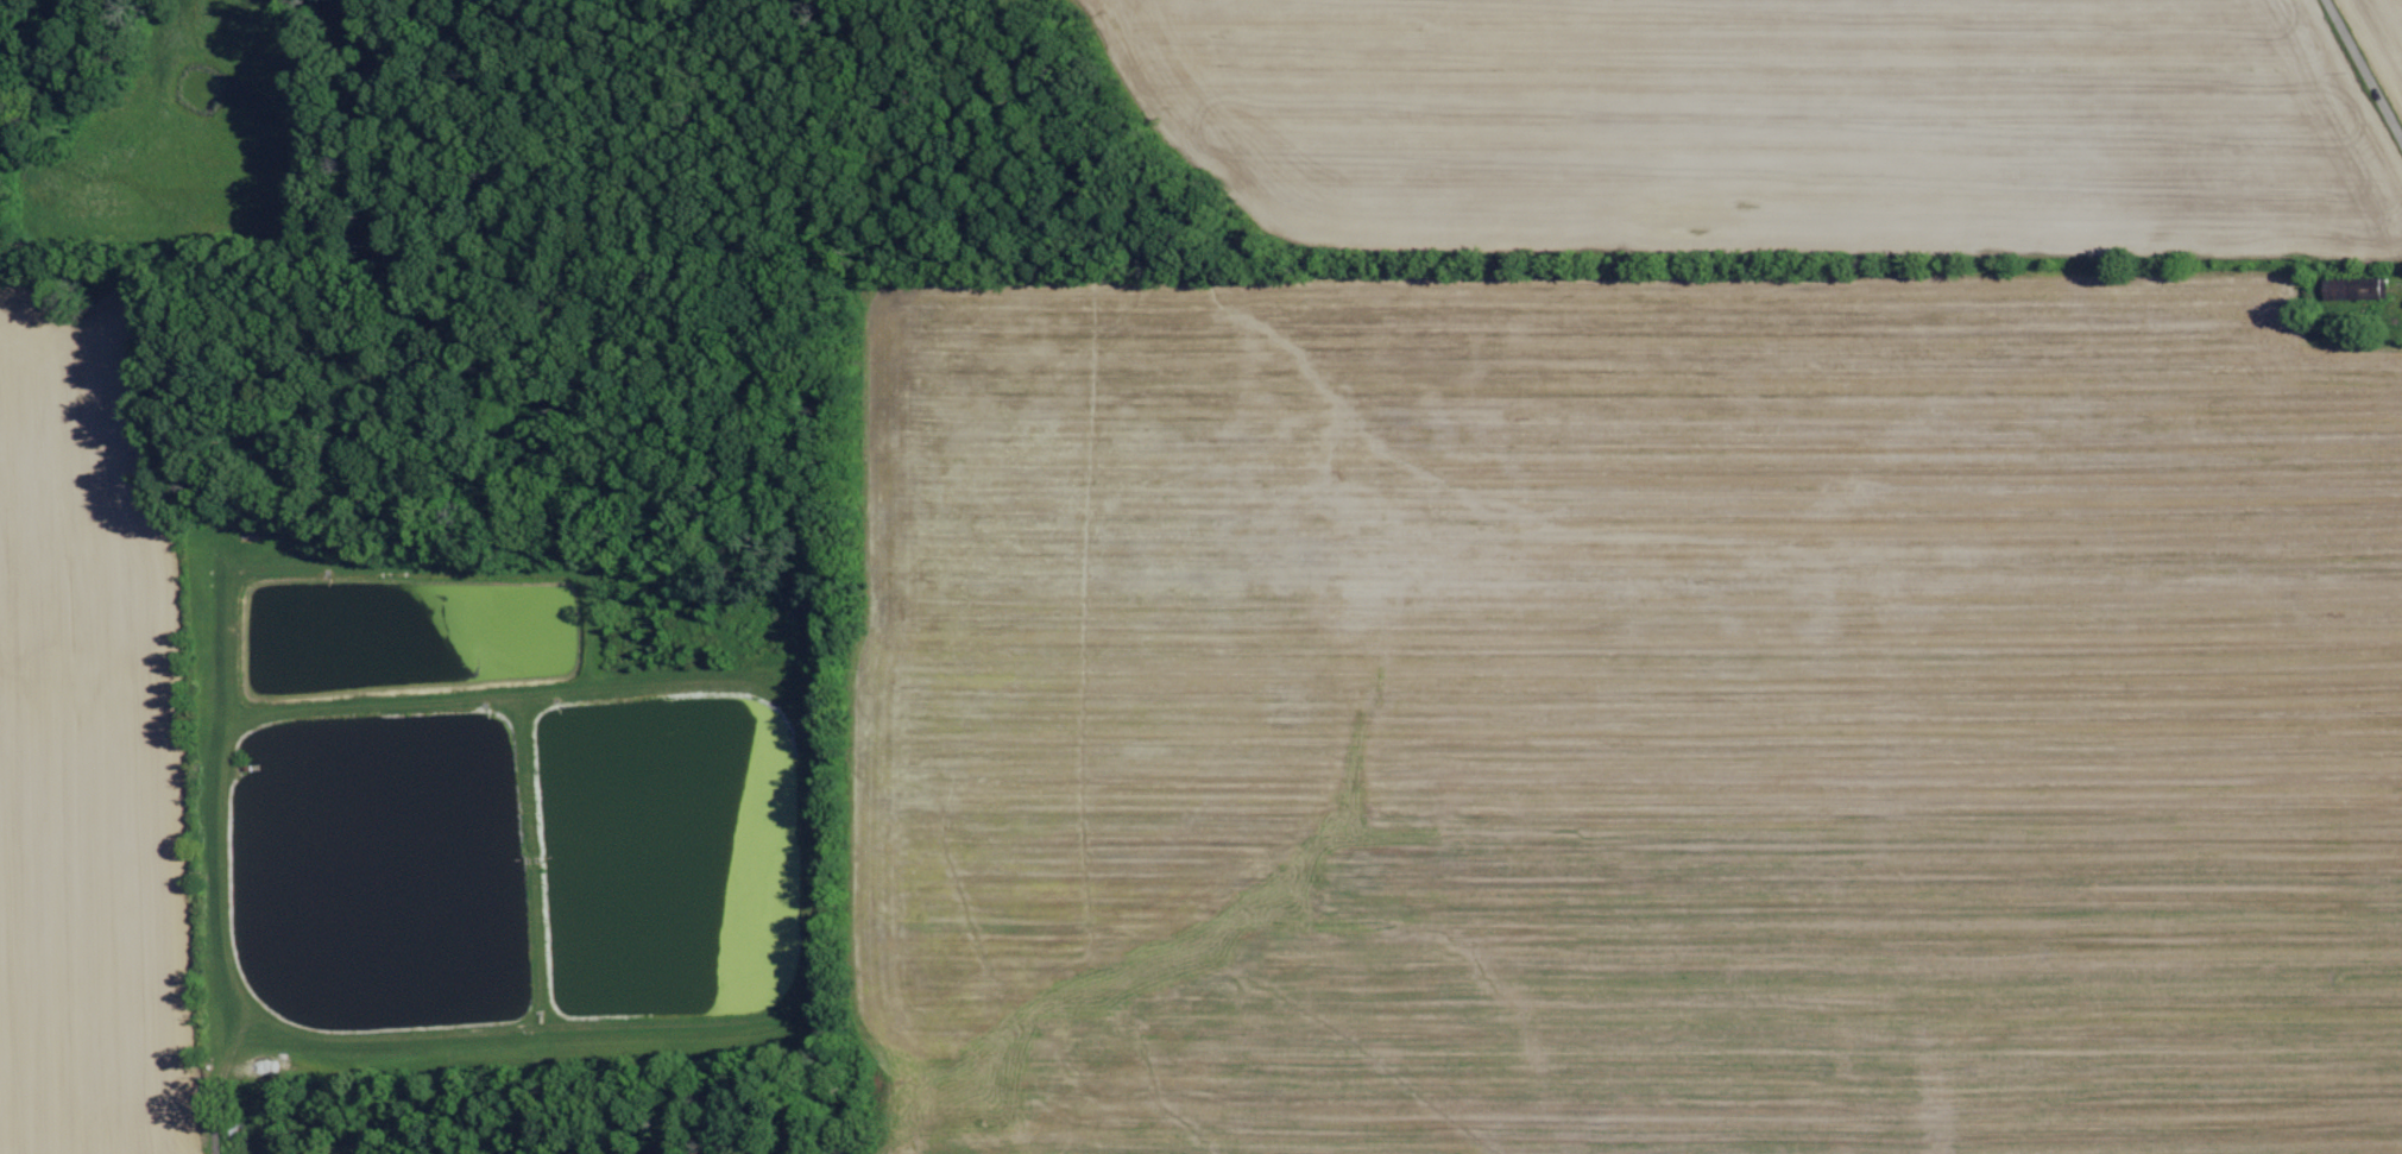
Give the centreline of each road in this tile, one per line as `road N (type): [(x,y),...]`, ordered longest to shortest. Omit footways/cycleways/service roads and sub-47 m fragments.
road 1 (residential): [(2401,137),(2329,0)]

